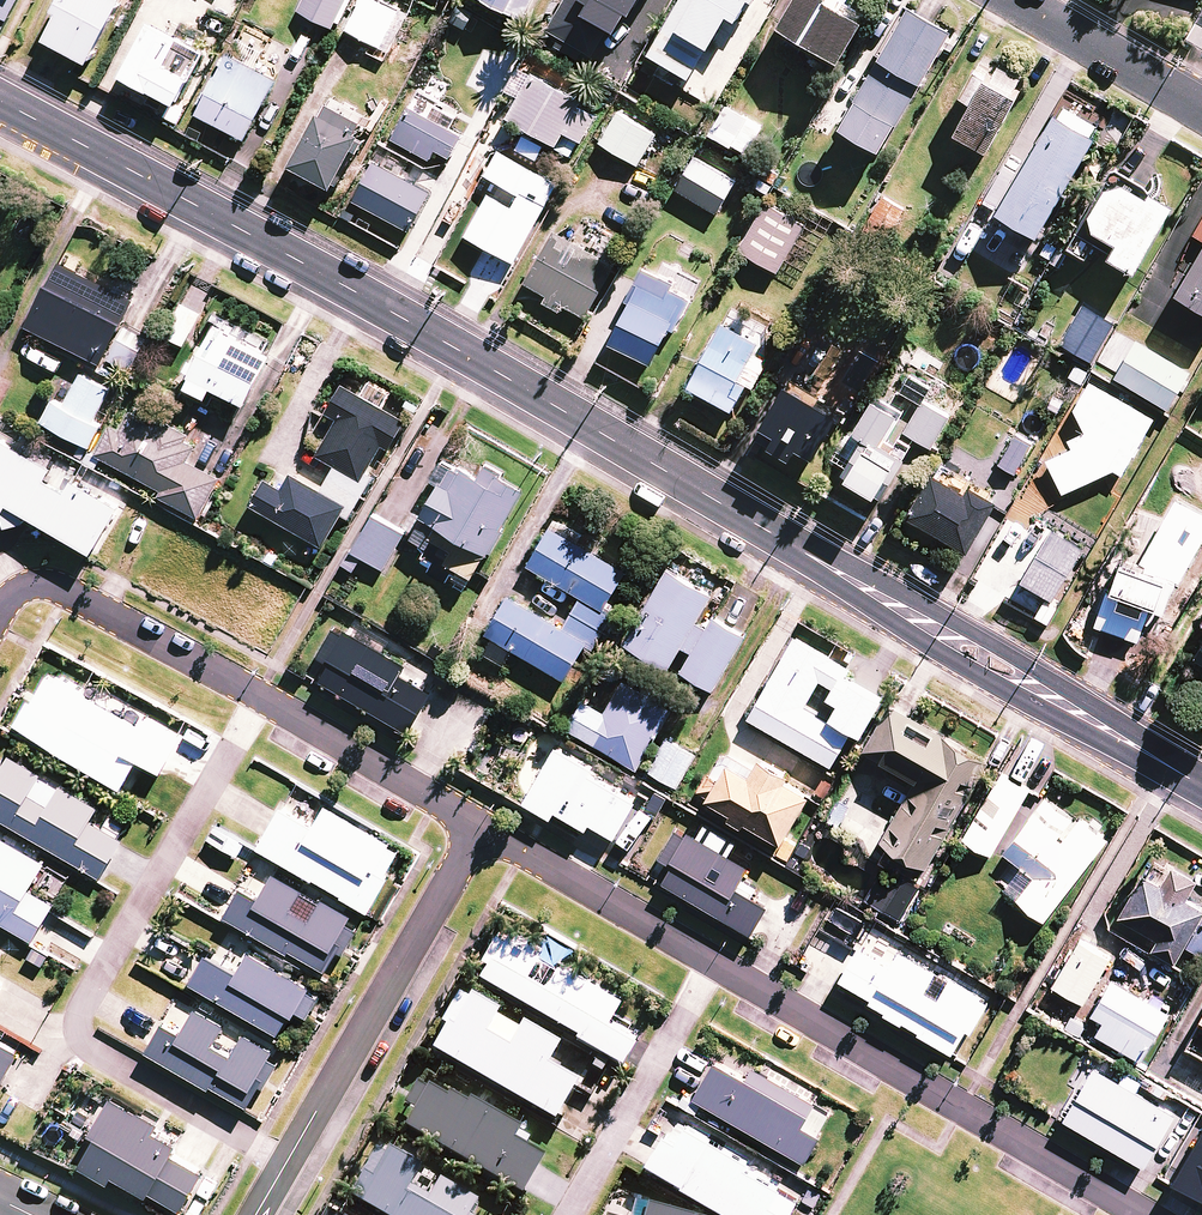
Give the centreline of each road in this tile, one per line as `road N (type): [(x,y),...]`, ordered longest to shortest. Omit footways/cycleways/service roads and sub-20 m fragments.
road 1 (tertiary): [(0,100),(460,350),(1201,787)]
road 2 (residential): [(286,1163),(76,1030),(81,1009),(258,696)]
road 3 (residential): [(1143,1214),(711,965)]
road 4 (residential): [(480,826),(286,1163)]
road 5 (residential): [(258,696),(58,587),(20,587),(0,608)]
road 6 (residential): [(570,1214),(711,965)]
road 7 (residential): [(711,965),(480,826)]
road 8 (residential): [(480,826),(258,696)]
road 9 (residential): [(1014,0),(1201,110)]

